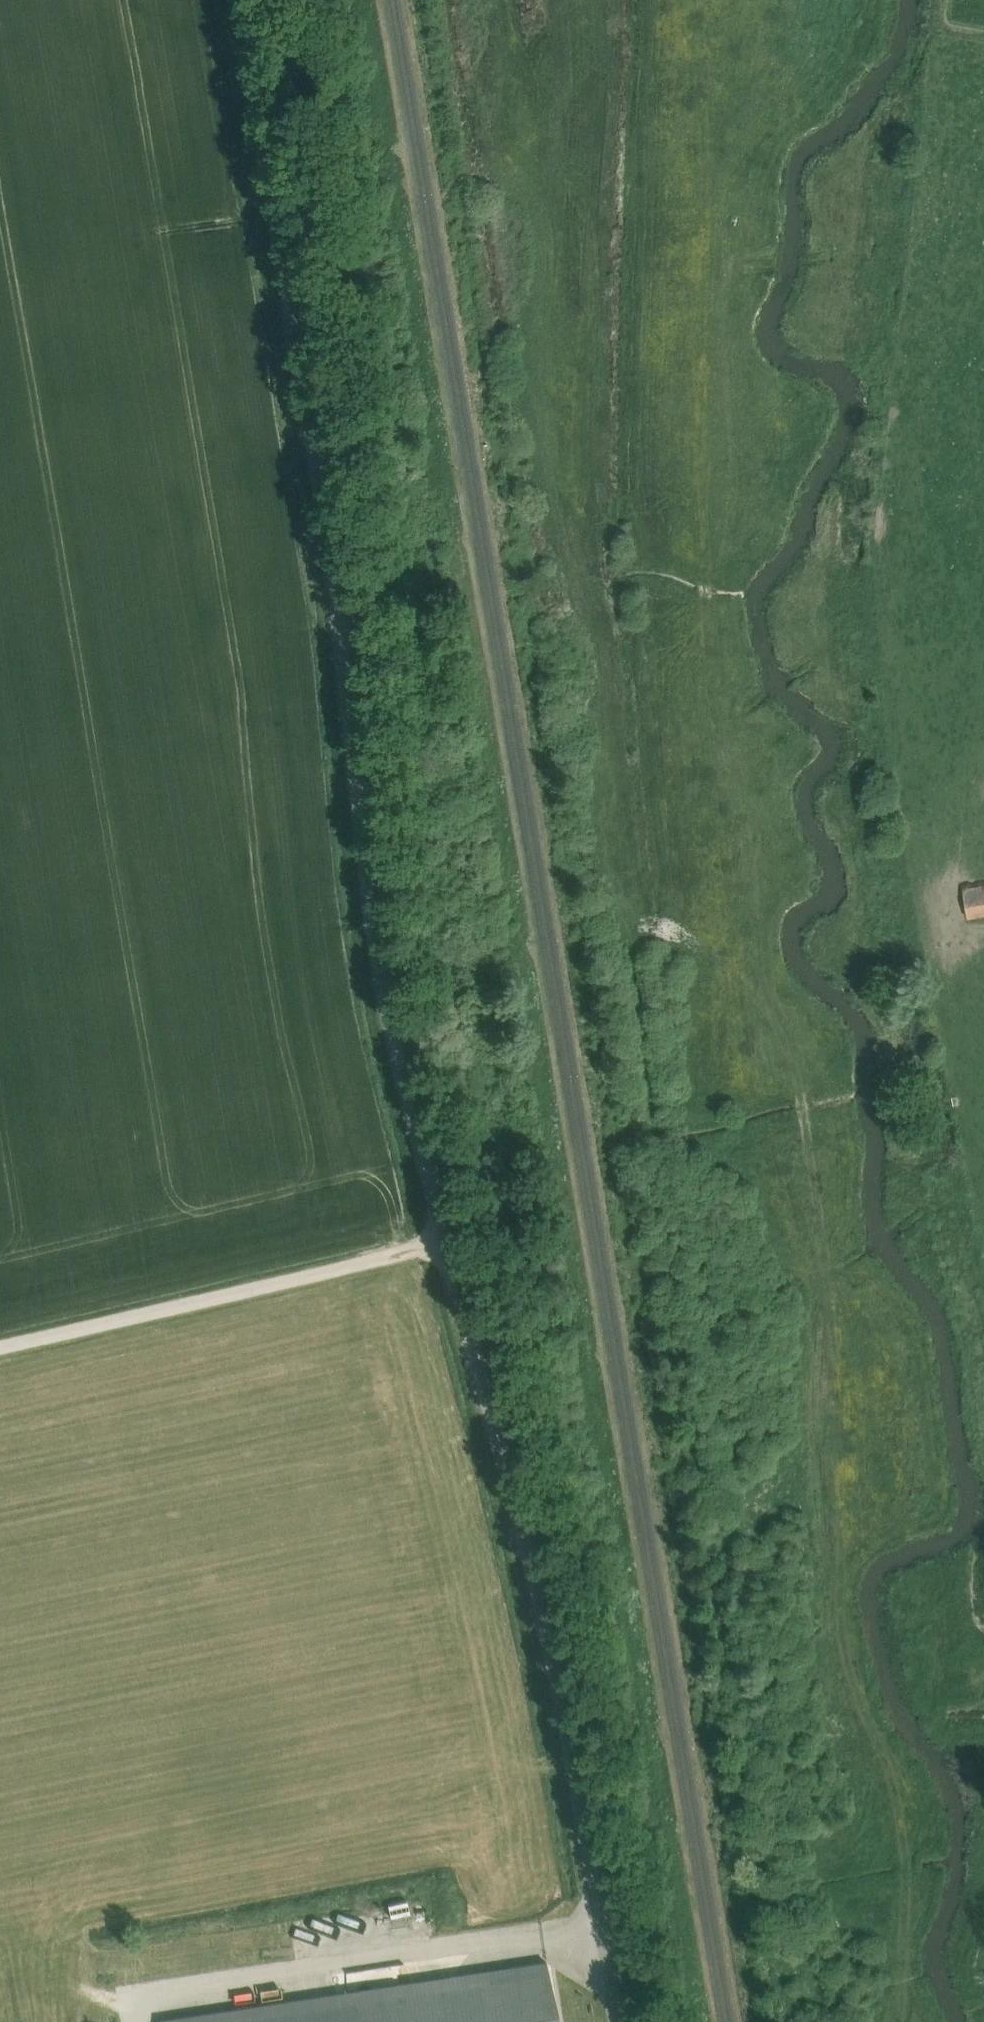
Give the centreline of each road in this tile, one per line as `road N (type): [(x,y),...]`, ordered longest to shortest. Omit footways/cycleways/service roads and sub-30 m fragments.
road 1 (unclassified): [(619,2021),(559,1653),(445,1247),(387,987),(237,0)]
road 2 (track): [(0,1351),(445,1247)]

